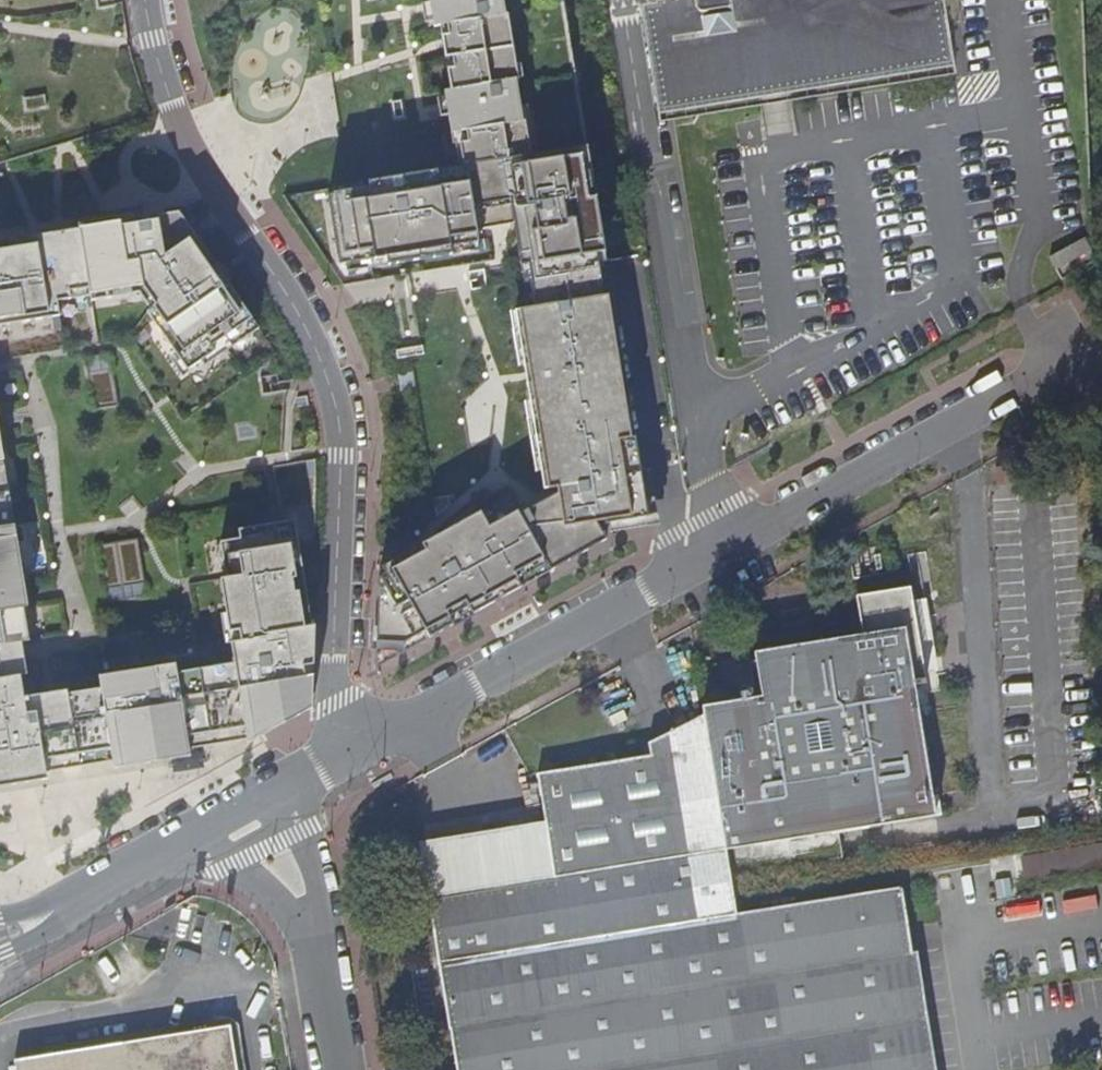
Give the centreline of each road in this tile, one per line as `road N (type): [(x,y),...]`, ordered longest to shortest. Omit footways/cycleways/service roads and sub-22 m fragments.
road 1 (residential): [(1074,361),(362,747)]
road 2 (residential): [(146,0),(191,149),(288,296),(337,403),(343,440),(332,653),(338,700),(362,747)]
road 3 (unclassified): [(187,836),(0,936)]
road 4 (unclassified): [(315,940),(225,857),(187,836)]
road 5 (unclassified): [(315,940),(290,781)]
road 6 (unclassified): [(337,1069),(315,940)]

